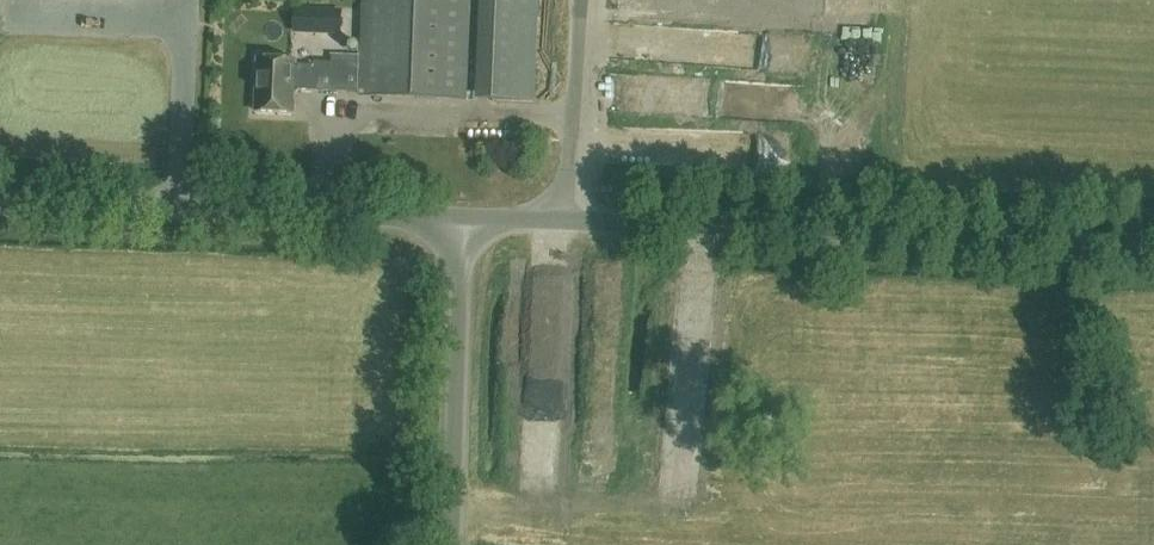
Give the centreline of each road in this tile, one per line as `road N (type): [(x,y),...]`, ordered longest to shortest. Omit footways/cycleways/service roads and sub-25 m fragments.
road 1 (unclassified): [(563,220),(1153,243)]
road 2 (unclassified): [(460,217),(0,199)]
road 3 (unclassified): [(449,544),(460,217)]
road 4 (unclassified): [(563,220),(577,0)]

